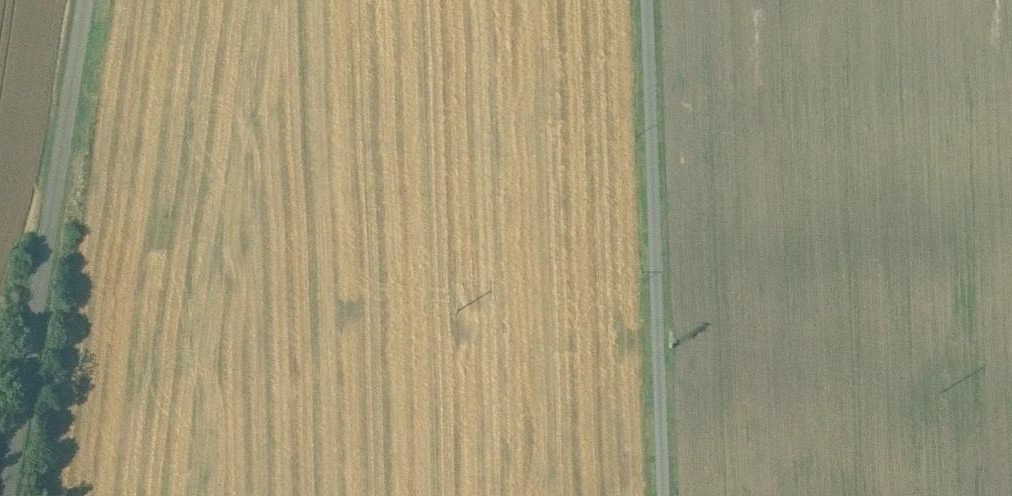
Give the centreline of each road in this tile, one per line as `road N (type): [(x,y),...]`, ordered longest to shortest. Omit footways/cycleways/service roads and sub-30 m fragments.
road 1 (residential): [(86,0),(8,495)]

